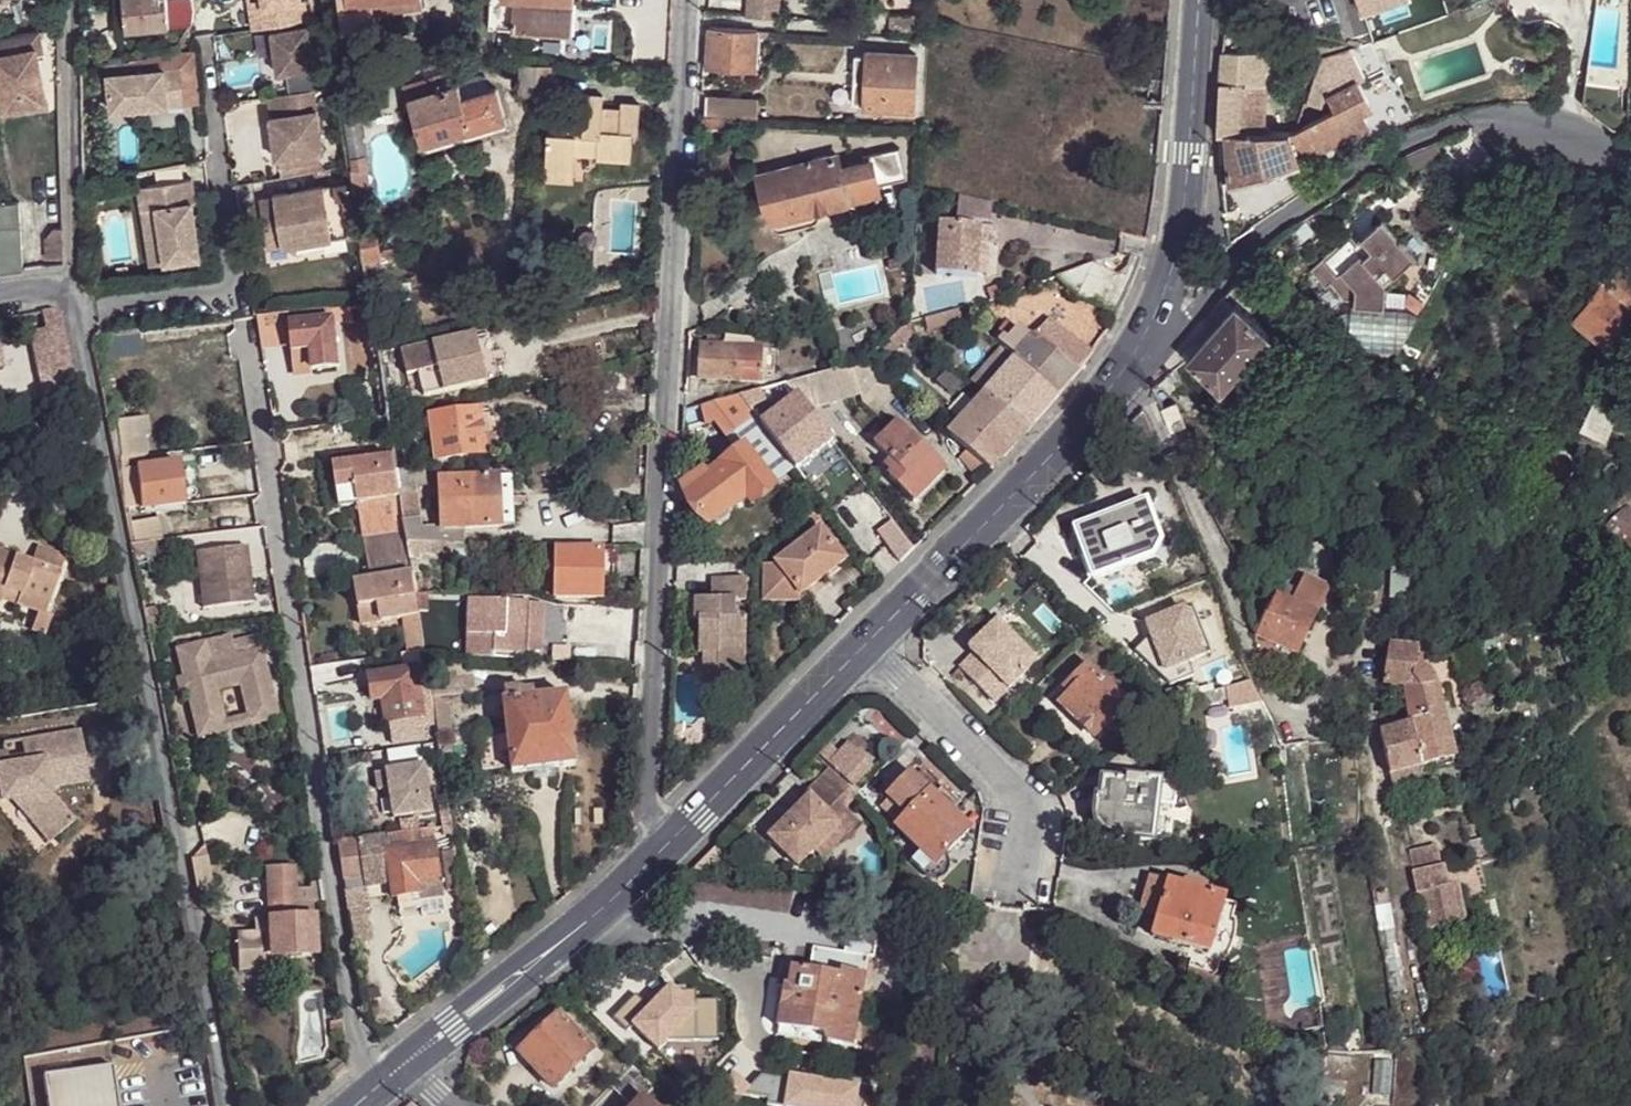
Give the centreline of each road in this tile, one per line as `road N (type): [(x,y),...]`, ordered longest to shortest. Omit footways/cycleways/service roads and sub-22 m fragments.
road 1 (unclassified): [(687,21),(657,575),(652,860)]
road 2 (unclassified): [(66,288),(226,1105)]
road 3 (unclassified): [(373,1092),(360,1060),(250,350)]
road 4 (unclassified): [(1144,344),(1190,314),(1268,230),(1428,134),(1504,113),(1537,114),(1630,153)]
road 5 (secondary): [(870,647),(1101,405),(1144,344)]
road 6 (secondary): [(1144,344),(1177,255),(1202,0)]
road 7 (secondary): [(405,1065),(652,860)]
road 8 (residential): [(870,647),(1018,790),(1024,821),(1016,891)]
road 9 (secondary): [(652,860),(870,647)]
road 10 (unclassified): [(66,288),(74,269),(72,0)]
road 11 (residential): [(687,21),(853,27)]

